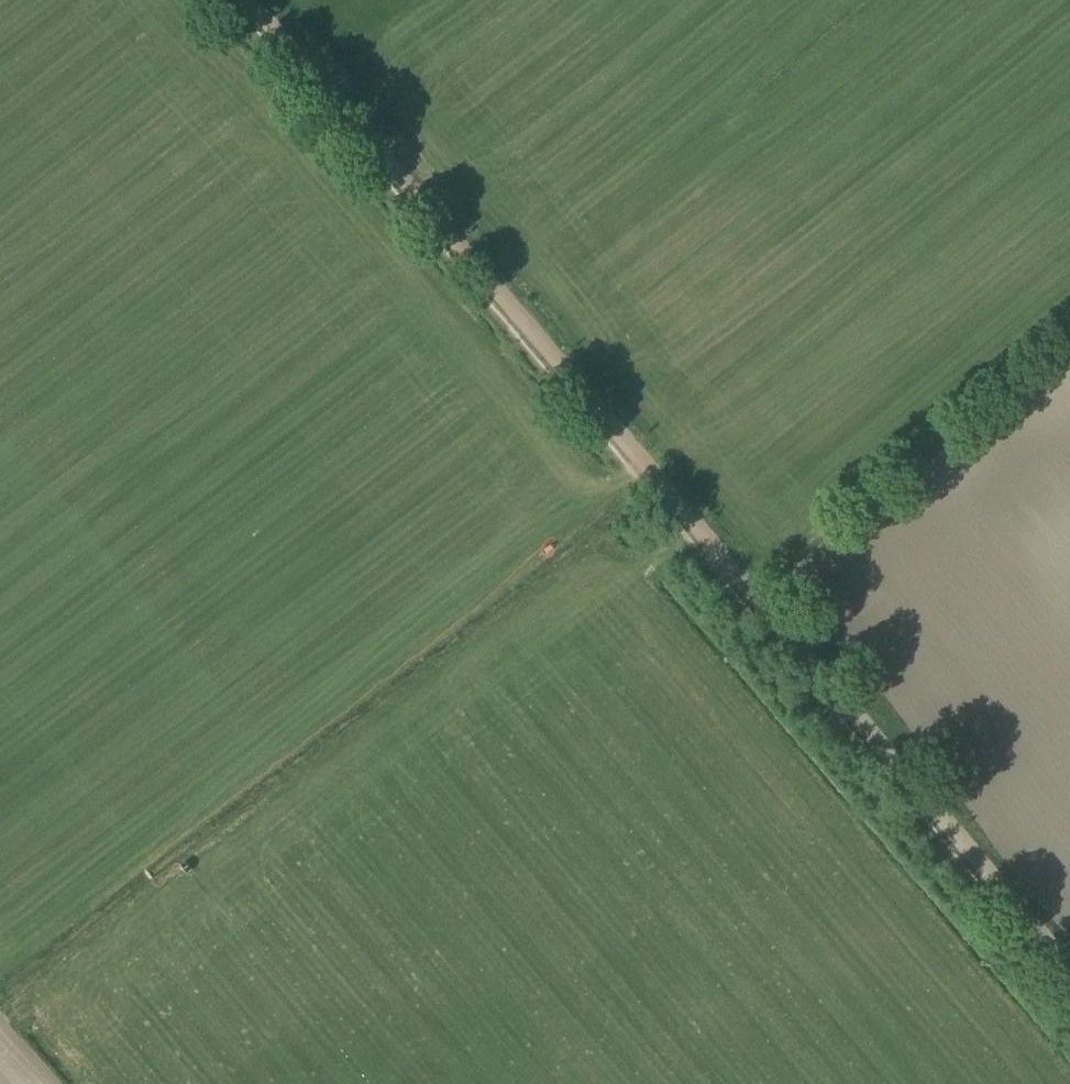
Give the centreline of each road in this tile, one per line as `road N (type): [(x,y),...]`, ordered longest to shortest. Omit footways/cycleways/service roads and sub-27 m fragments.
road 1 (track): [(1069,964),(244,0)]

